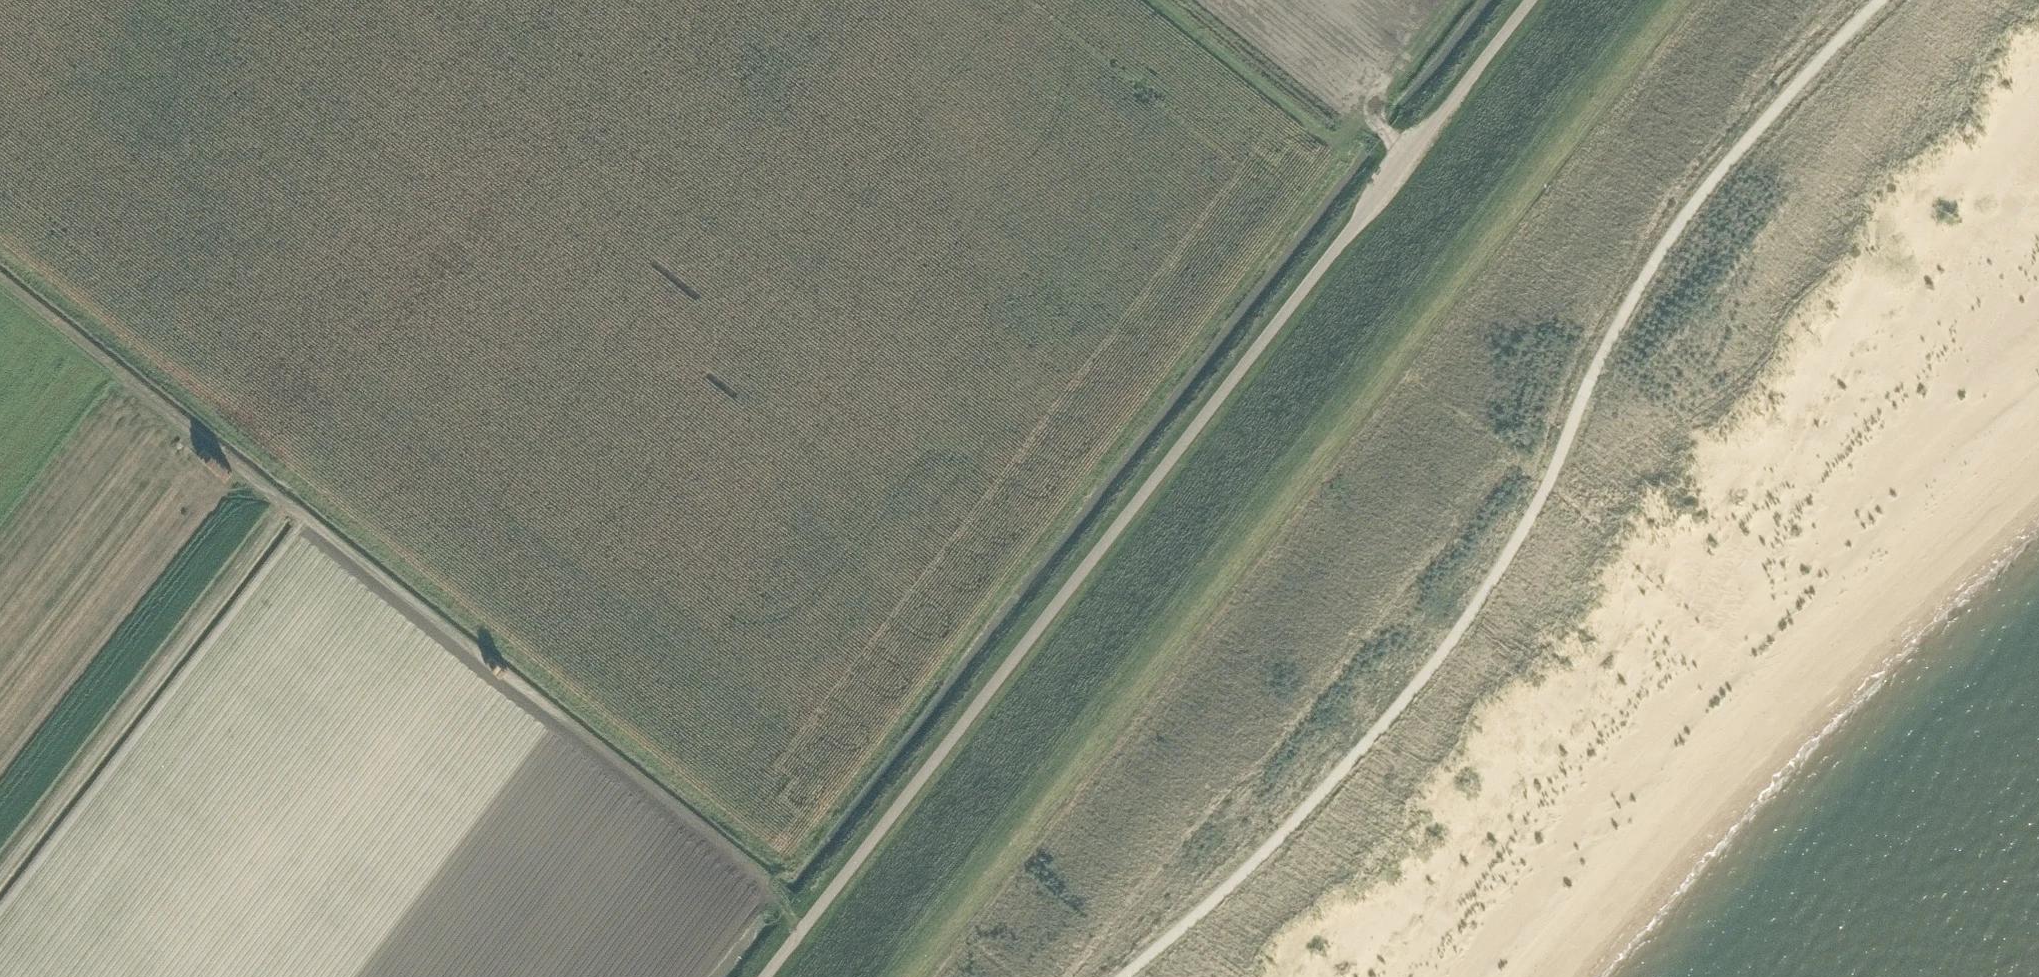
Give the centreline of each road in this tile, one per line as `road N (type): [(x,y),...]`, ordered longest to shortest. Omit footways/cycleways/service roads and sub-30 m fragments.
road 1 (unclassified): [(769,976),(1534,0)]

